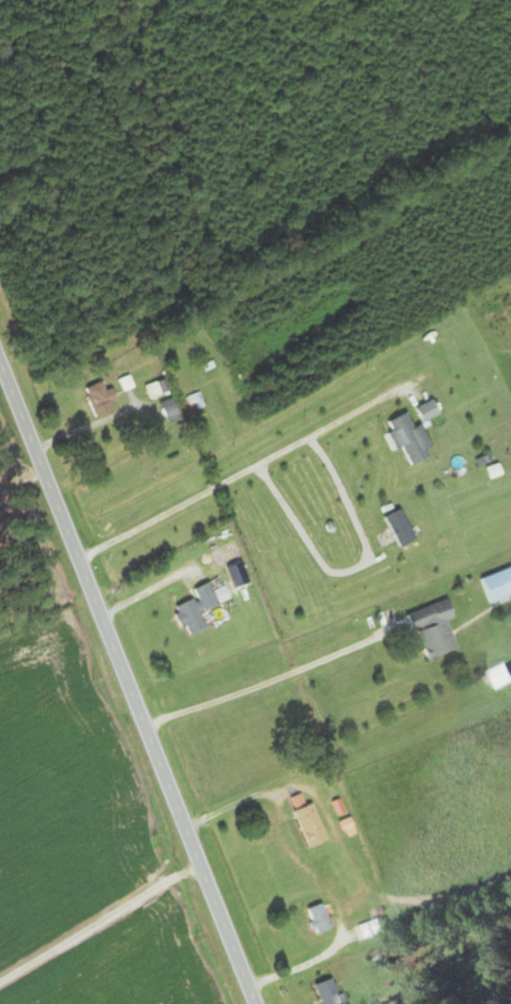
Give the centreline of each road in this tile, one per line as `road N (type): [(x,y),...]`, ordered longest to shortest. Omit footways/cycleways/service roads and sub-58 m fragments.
road 1 (primary): [(268,1003),(146,727),(0,345)]

